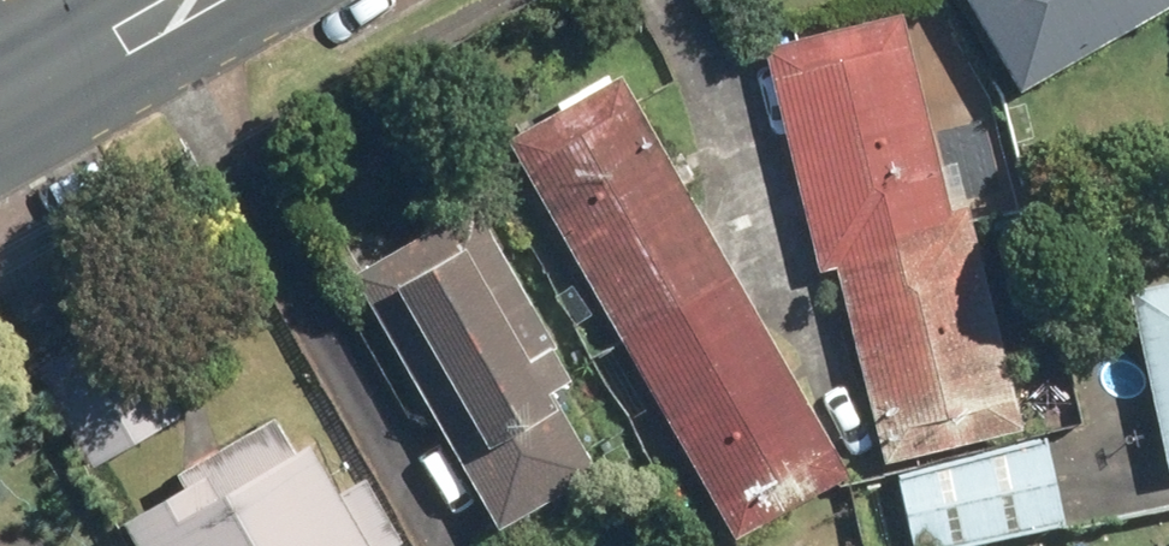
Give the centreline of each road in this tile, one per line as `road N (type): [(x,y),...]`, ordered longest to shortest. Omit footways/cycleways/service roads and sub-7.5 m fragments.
road 1 (secondary): [(61,86),(214,0)]

